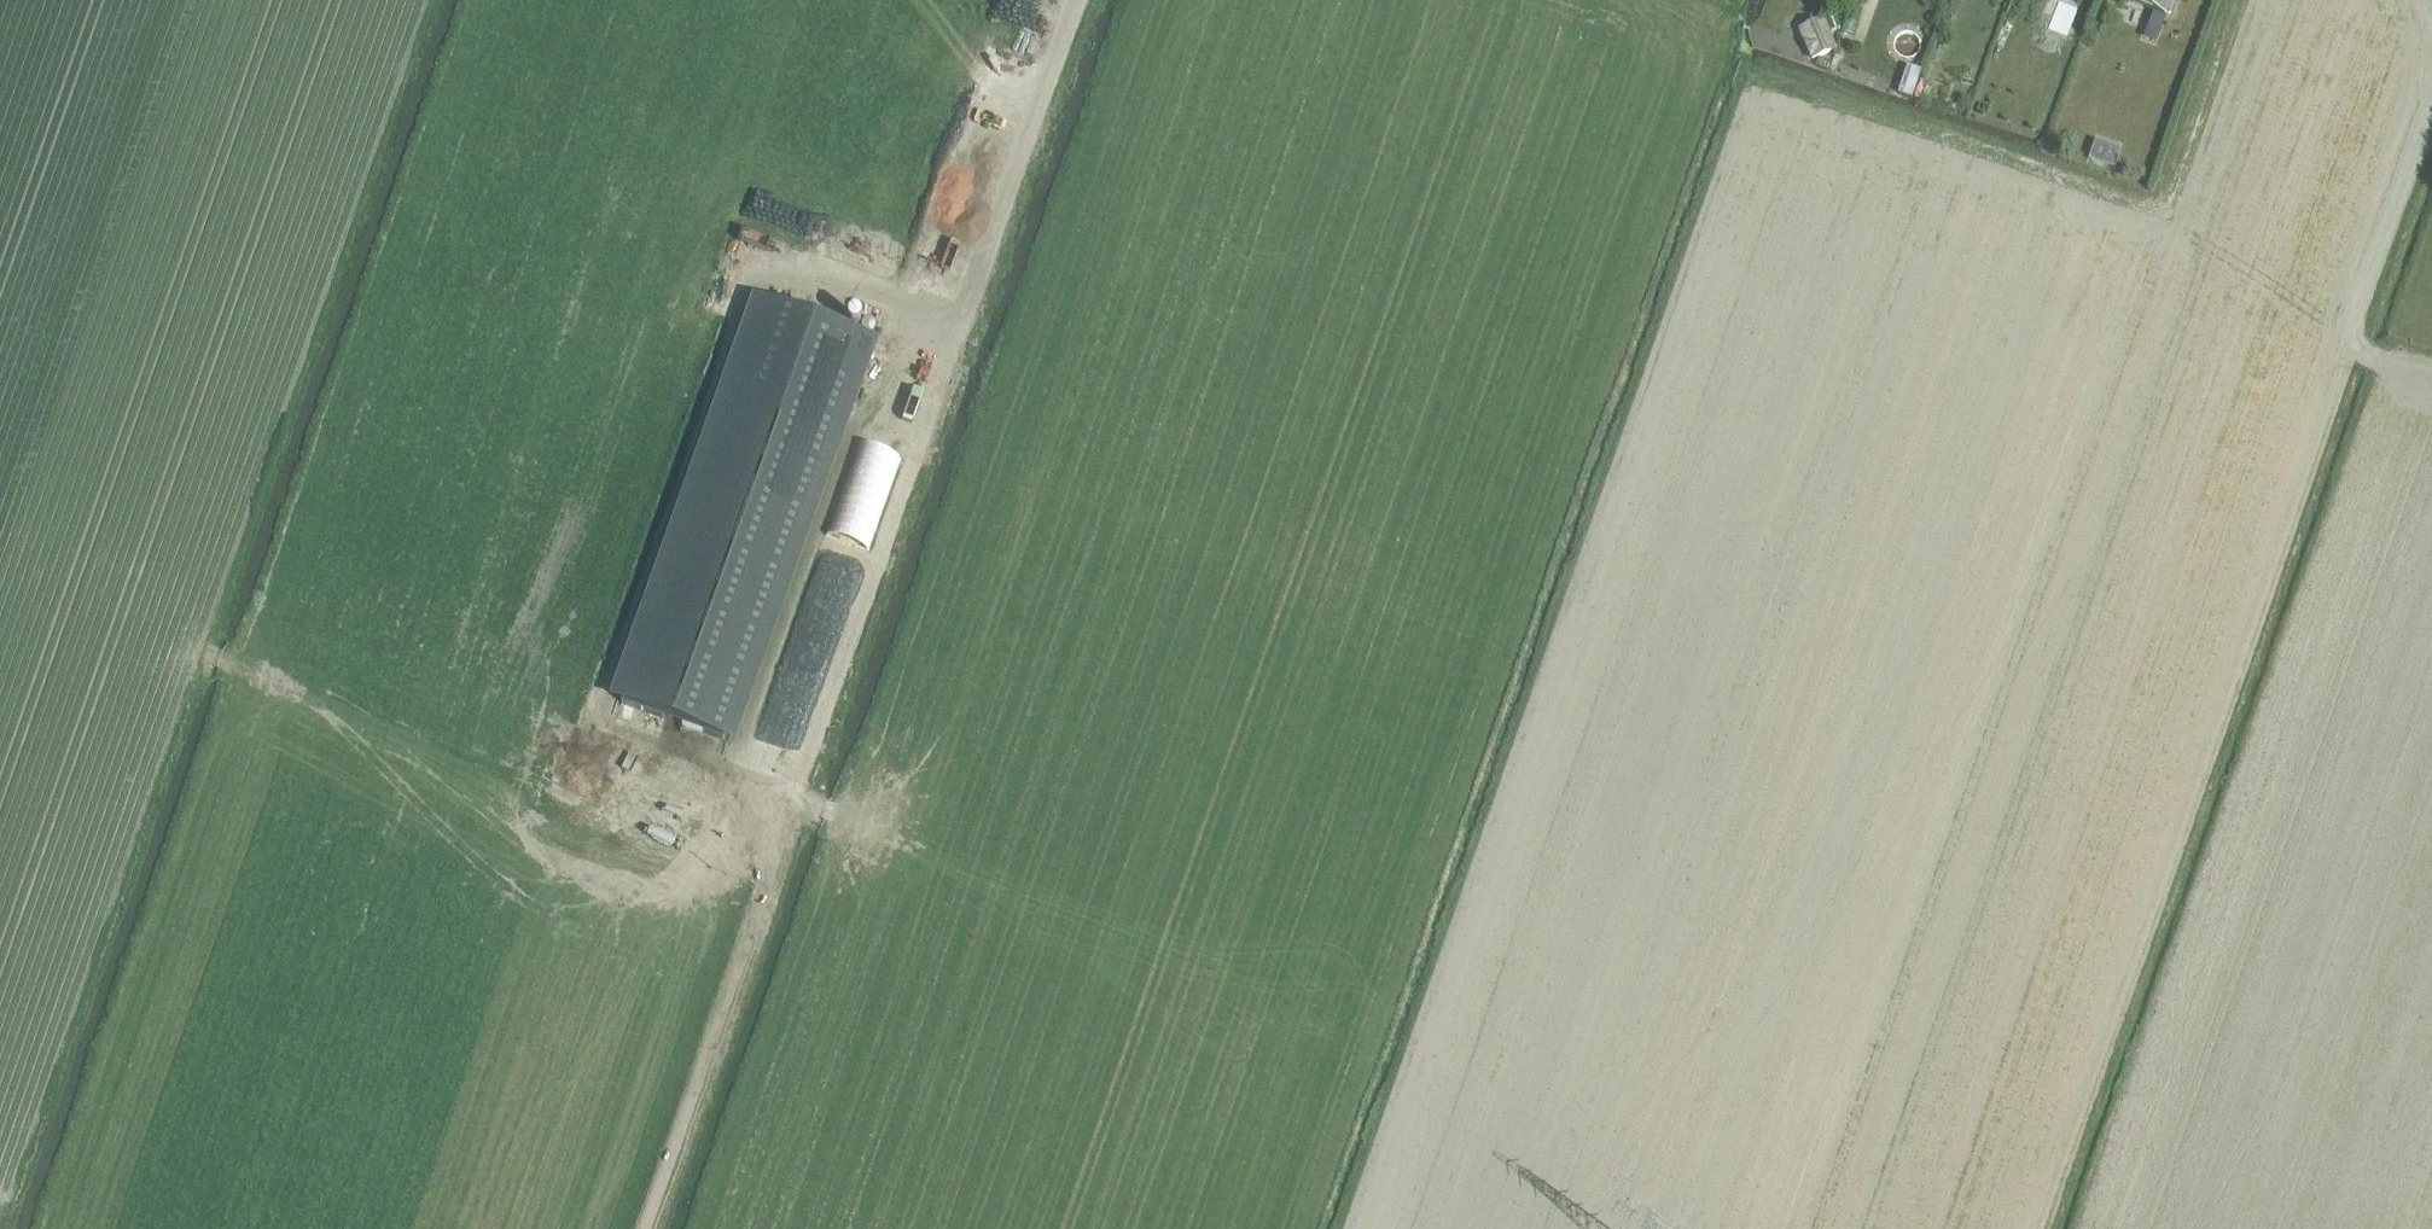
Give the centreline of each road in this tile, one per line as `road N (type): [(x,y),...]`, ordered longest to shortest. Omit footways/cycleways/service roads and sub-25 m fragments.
road 1 (track): [(1079,0),(937,391)]

